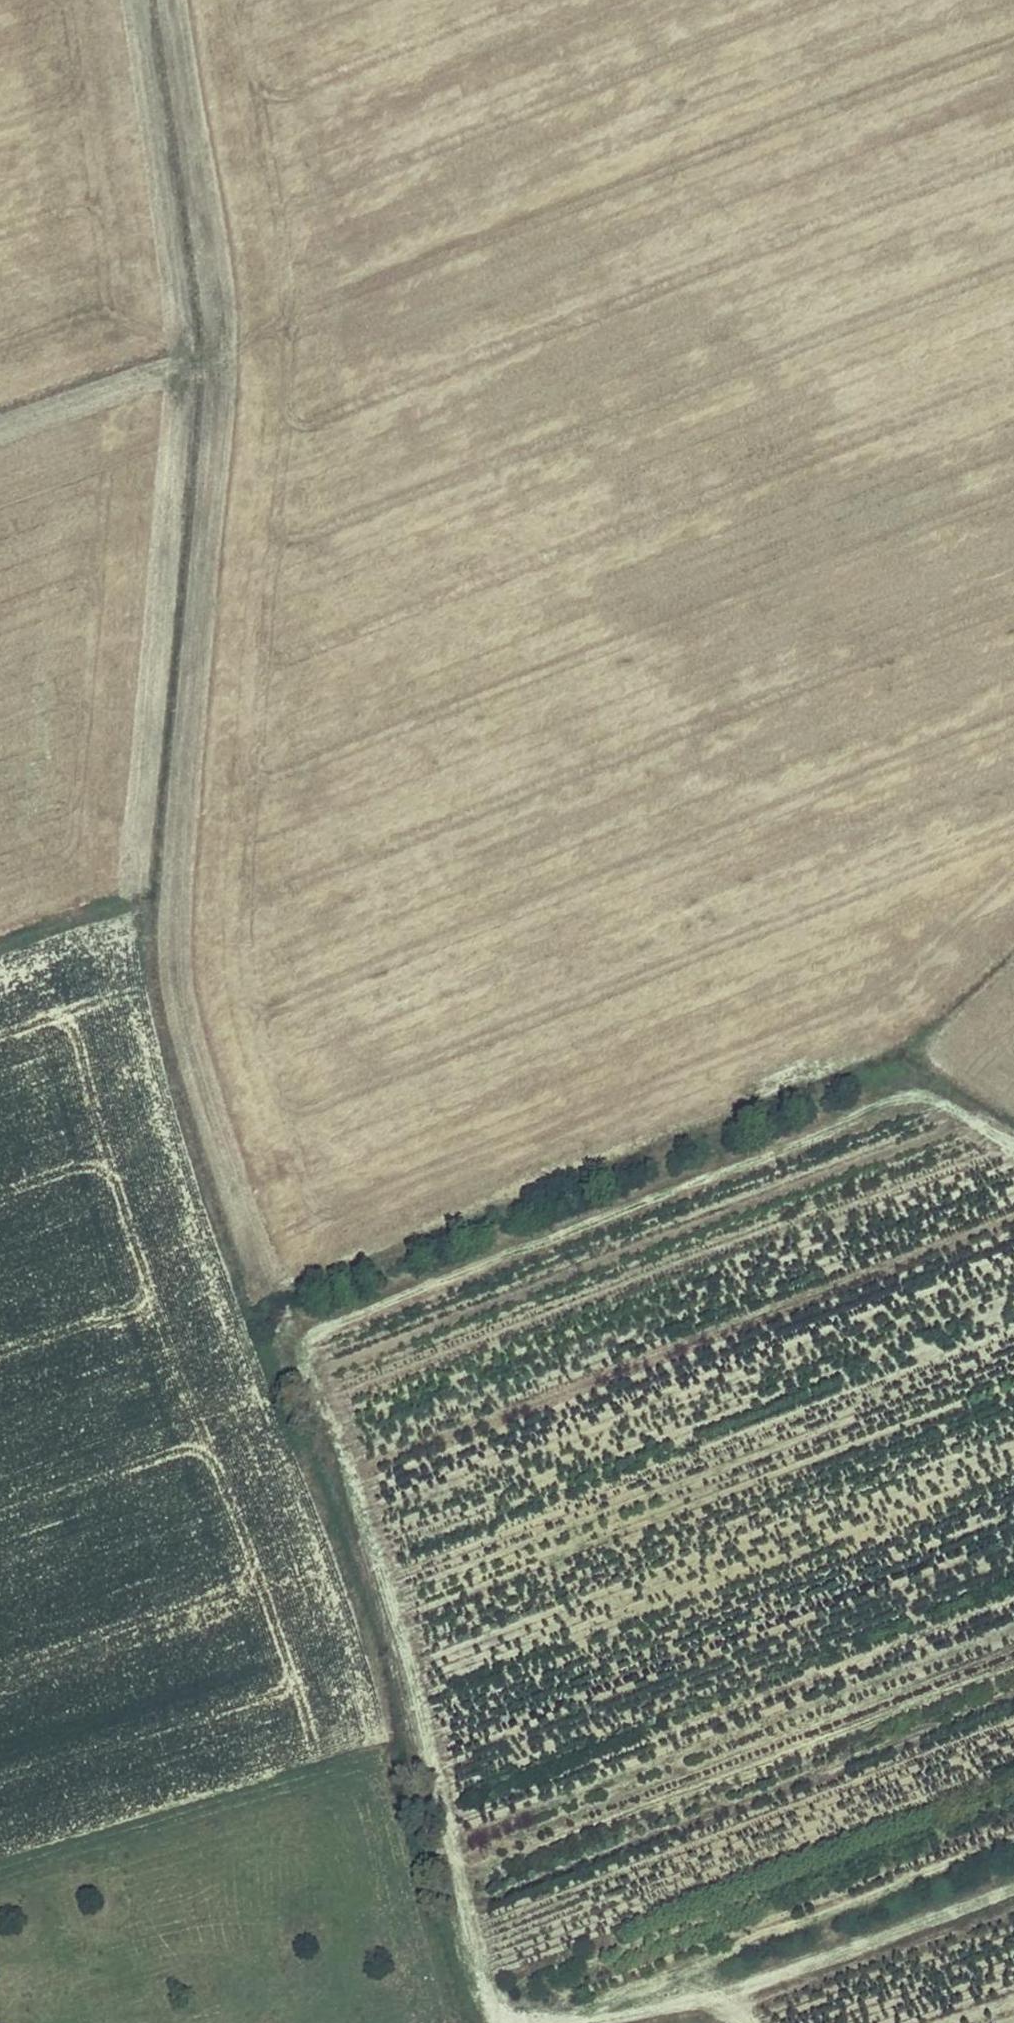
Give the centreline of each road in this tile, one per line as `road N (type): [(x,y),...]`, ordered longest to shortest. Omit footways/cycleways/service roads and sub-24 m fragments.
road 1 (track): [(718,2007),(1013,1890)]
road 2 (track): [(594,2022),(718,2007)]

